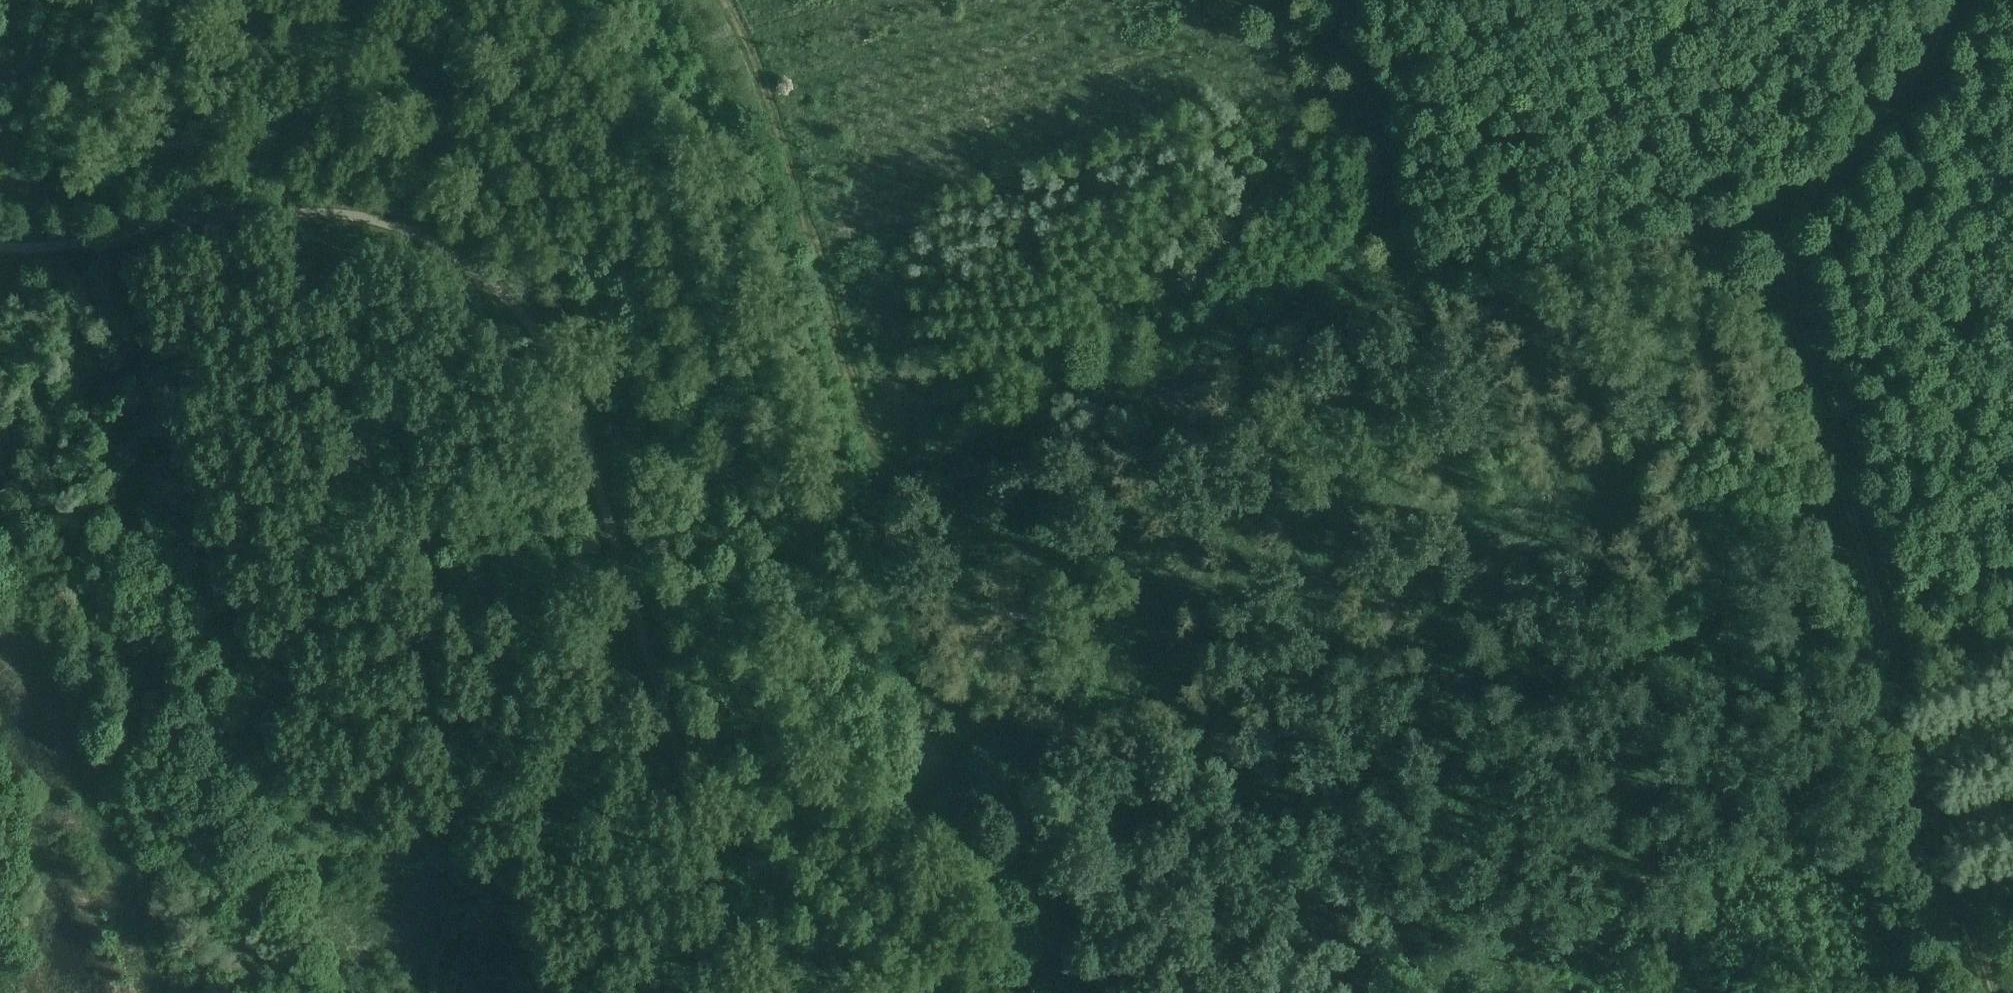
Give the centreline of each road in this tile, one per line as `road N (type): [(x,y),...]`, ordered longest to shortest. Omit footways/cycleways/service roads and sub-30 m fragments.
road 1 (track): [(1988,992),(1793,343),(1786,221),(1887,127),(1958,0)]

